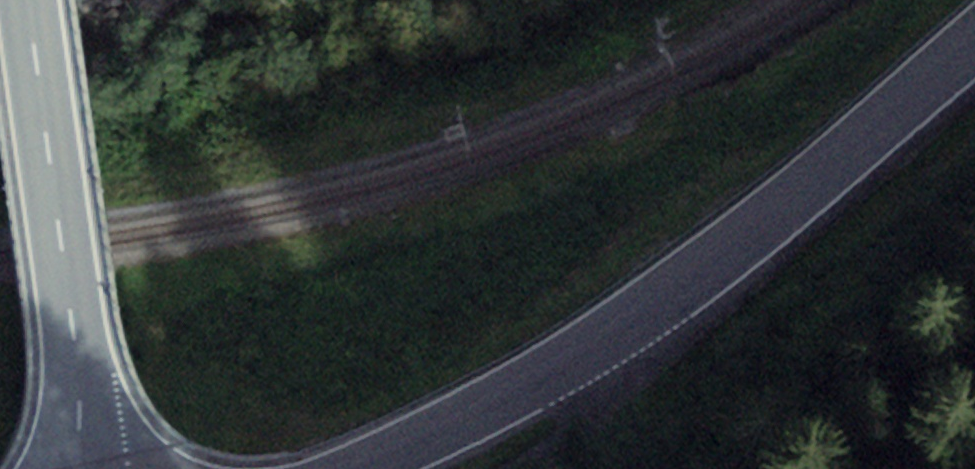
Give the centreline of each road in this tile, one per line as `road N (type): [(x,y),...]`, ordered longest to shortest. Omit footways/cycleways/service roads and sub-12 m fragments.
road 1 (secondary): [(359,468),(632,320),(813,183),(974,42)]
road 2 (secondary): [(76,468),(78,368),(28,0)]
road 3 (track): [(634,320),(567,468)]
road 4 (track): [(881,468),(974,361)]

